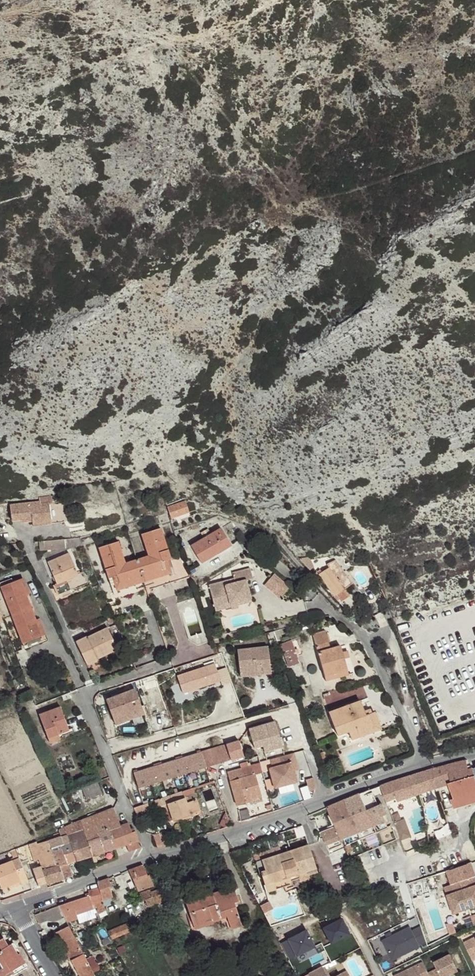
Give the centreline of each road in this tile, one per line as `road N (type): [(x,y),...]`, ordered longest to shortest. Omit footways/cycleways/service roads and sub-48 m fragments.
road 1 (residential): [(152,856),(426,765)]
road 2 (residential): [(263,549),(369,646),(426,765)]
road 3 (residential): [(172,662),(83,693),(106,751)]
road 4 (residential): [(15,906),(152,856)]

